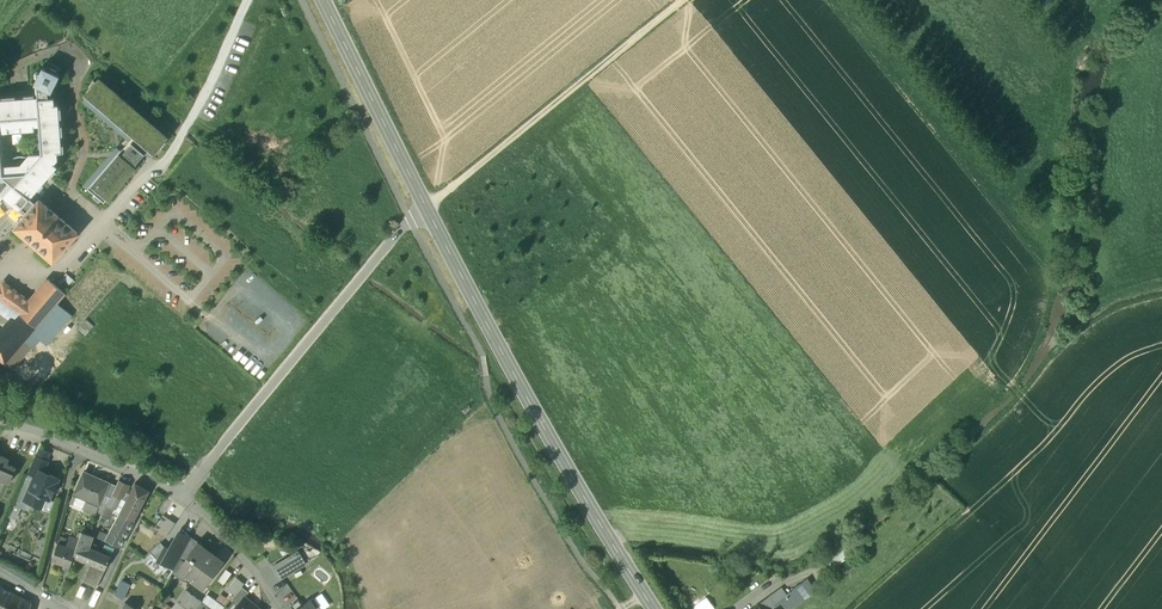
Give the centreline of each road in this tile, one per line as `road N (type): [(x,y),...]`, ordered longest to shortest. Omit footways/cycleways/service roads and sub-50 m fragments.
road 1 (secondary): [(656,608),(434,217)]
road 2 (unclassified): [(434,217),(251,411),(183,496)]
road 3 (track): [(434,217),(706,0)]
road 4 (secondary): [(434,217),(327,0)]
road 5 (residential): [(0,428),(56,442),(183,496)]
road 6 (residential): [(183,496),(222,530),(281,608)]
road 7 (track): [(1161,286),(1053,340)]

